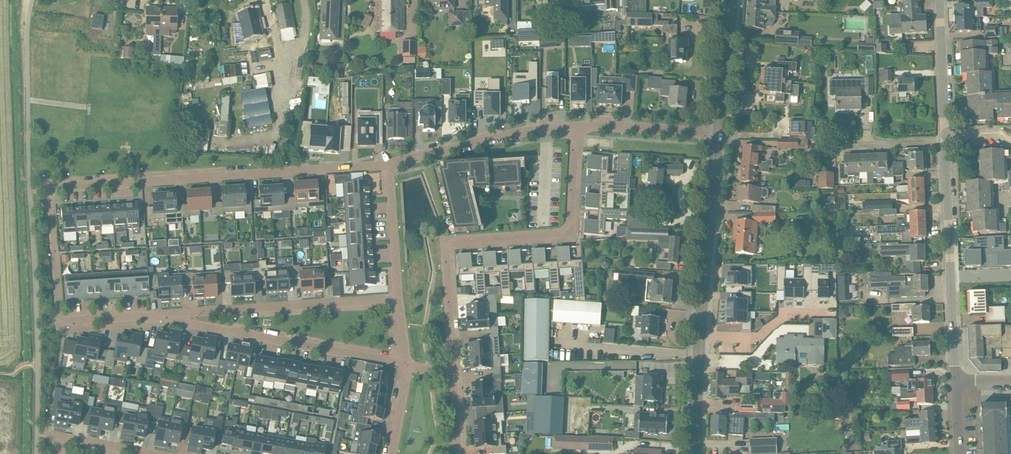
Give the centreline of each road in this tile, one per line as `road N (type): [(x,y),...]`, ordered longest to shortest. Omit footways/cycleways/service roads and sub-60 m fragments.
road 1 (residential): [(388,164),(49,187),(57,322)]
road 2 (residential): [(575,127),(568,233),(447,242),(456,374)]
road 3 (tertiary): [(697,453),(719,135)]
road 4 (residential): [(406,365),(155,315)]
road 5 (residential): [(155,315),(396,300)]
road 6 (residential): [(388,164),(575,127)]
road 7 (track): [(27,0),(22,100),(84,107)]
road 8 (residential): [(575,127),(719,135)]
road 9 (residential): [(951,281),(945,141)]
road 10 (residential): [(396,300),(388,164)]
road 11 (tertiary): [(719,135),(732,0)]
road 12 (residential): [(945,133),(940,0)]

